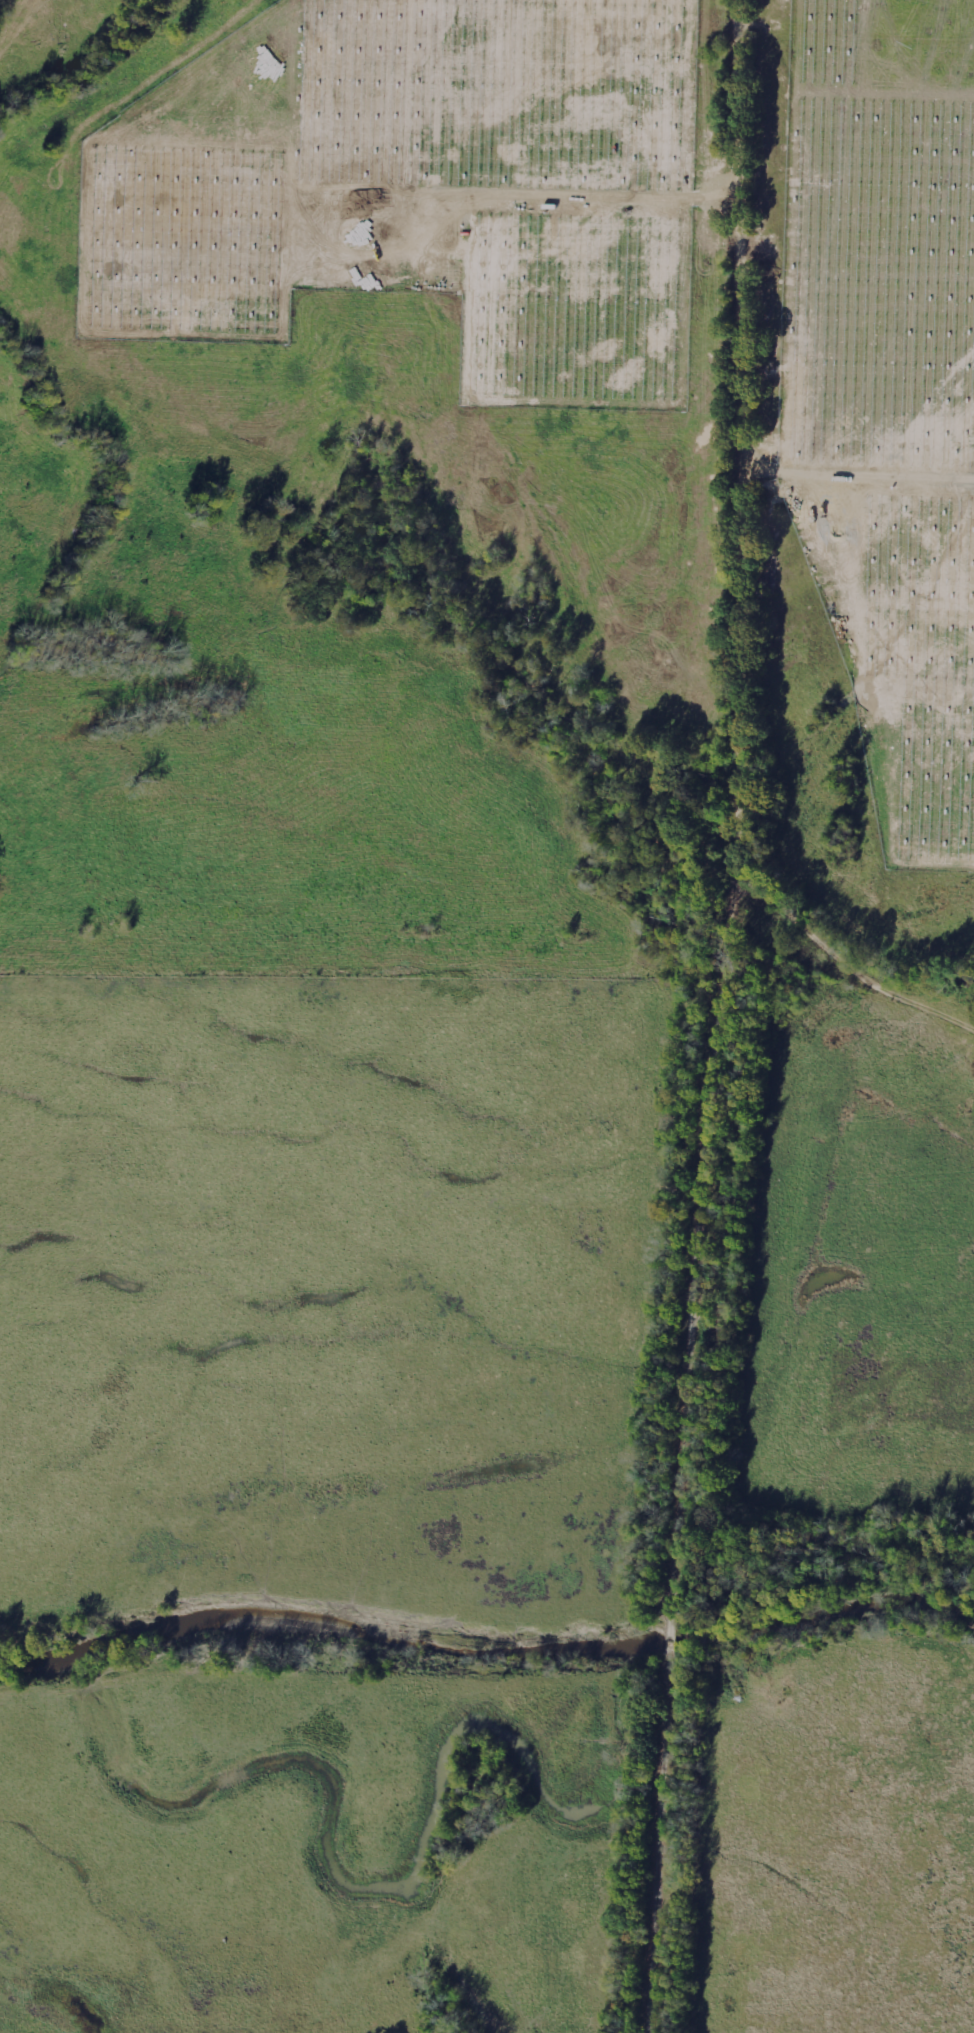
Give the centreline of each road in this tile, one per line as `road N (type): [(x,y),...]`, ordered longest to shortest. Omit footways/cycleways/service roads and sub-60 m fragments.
road 1 (residential): [(662,2032),(683,1607),(744,905),(753,653),(745,0)]

